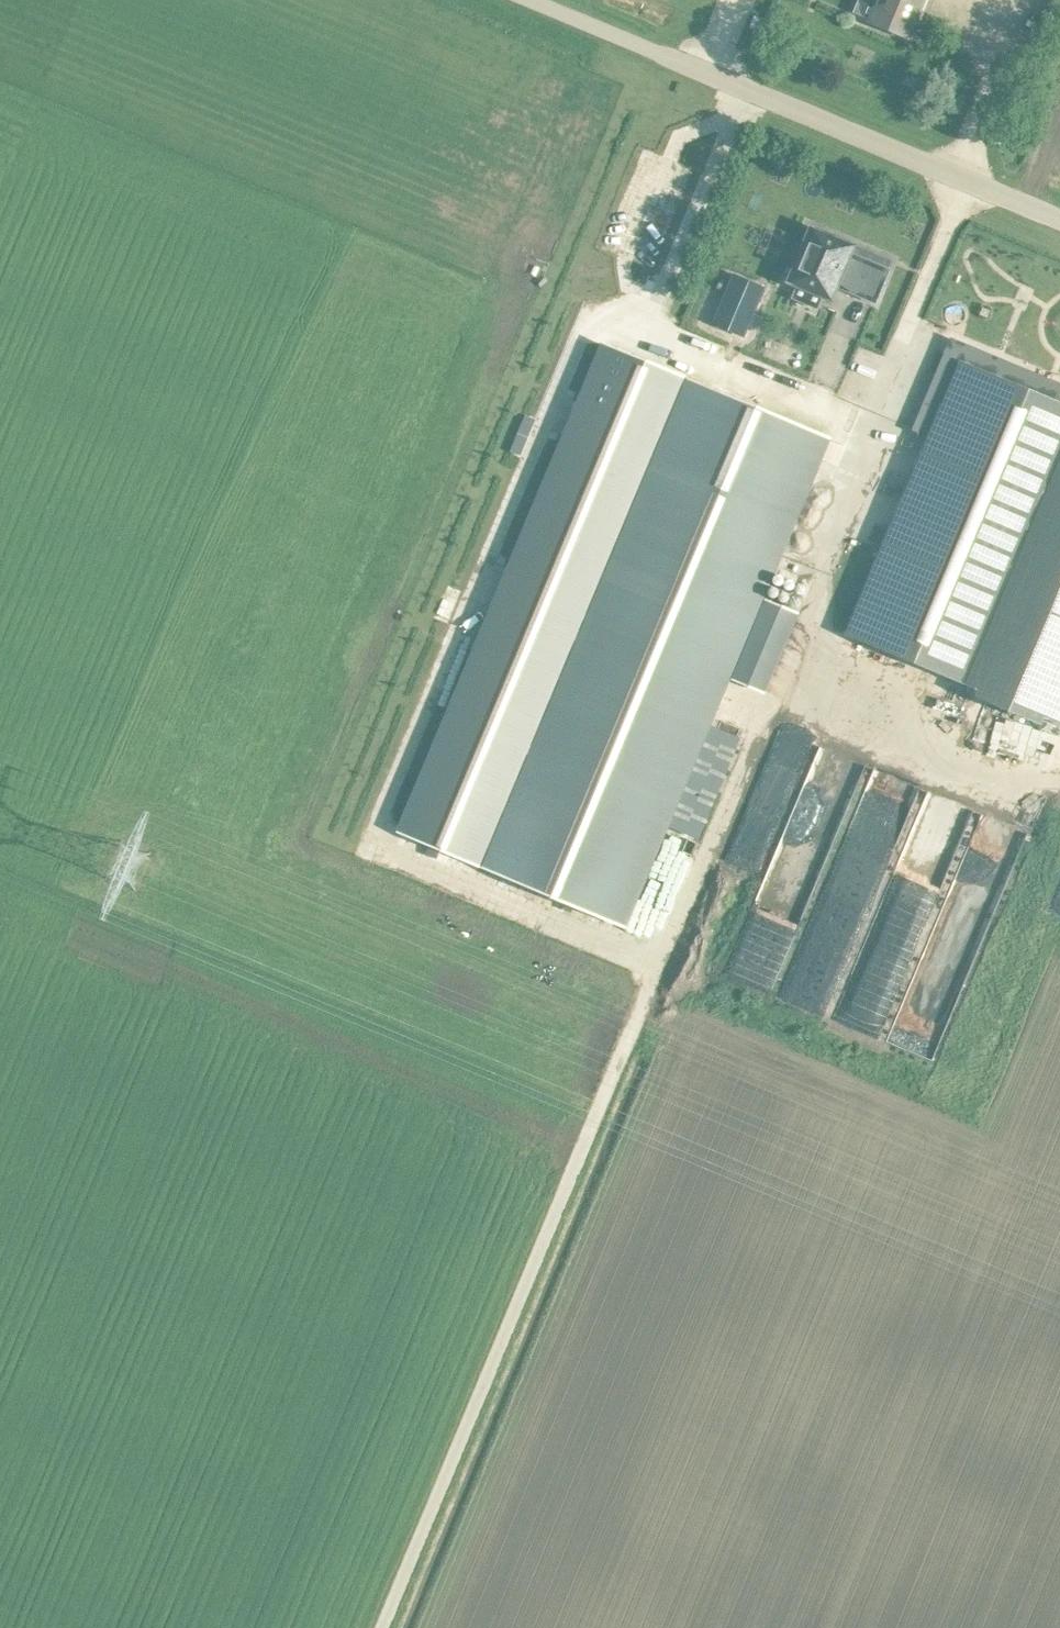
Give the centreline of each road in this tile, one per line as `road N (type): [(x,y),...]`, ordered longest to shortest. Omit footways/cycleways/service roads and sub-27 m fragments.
road 1 (unclassified): [(1059,218),(534,0)]

